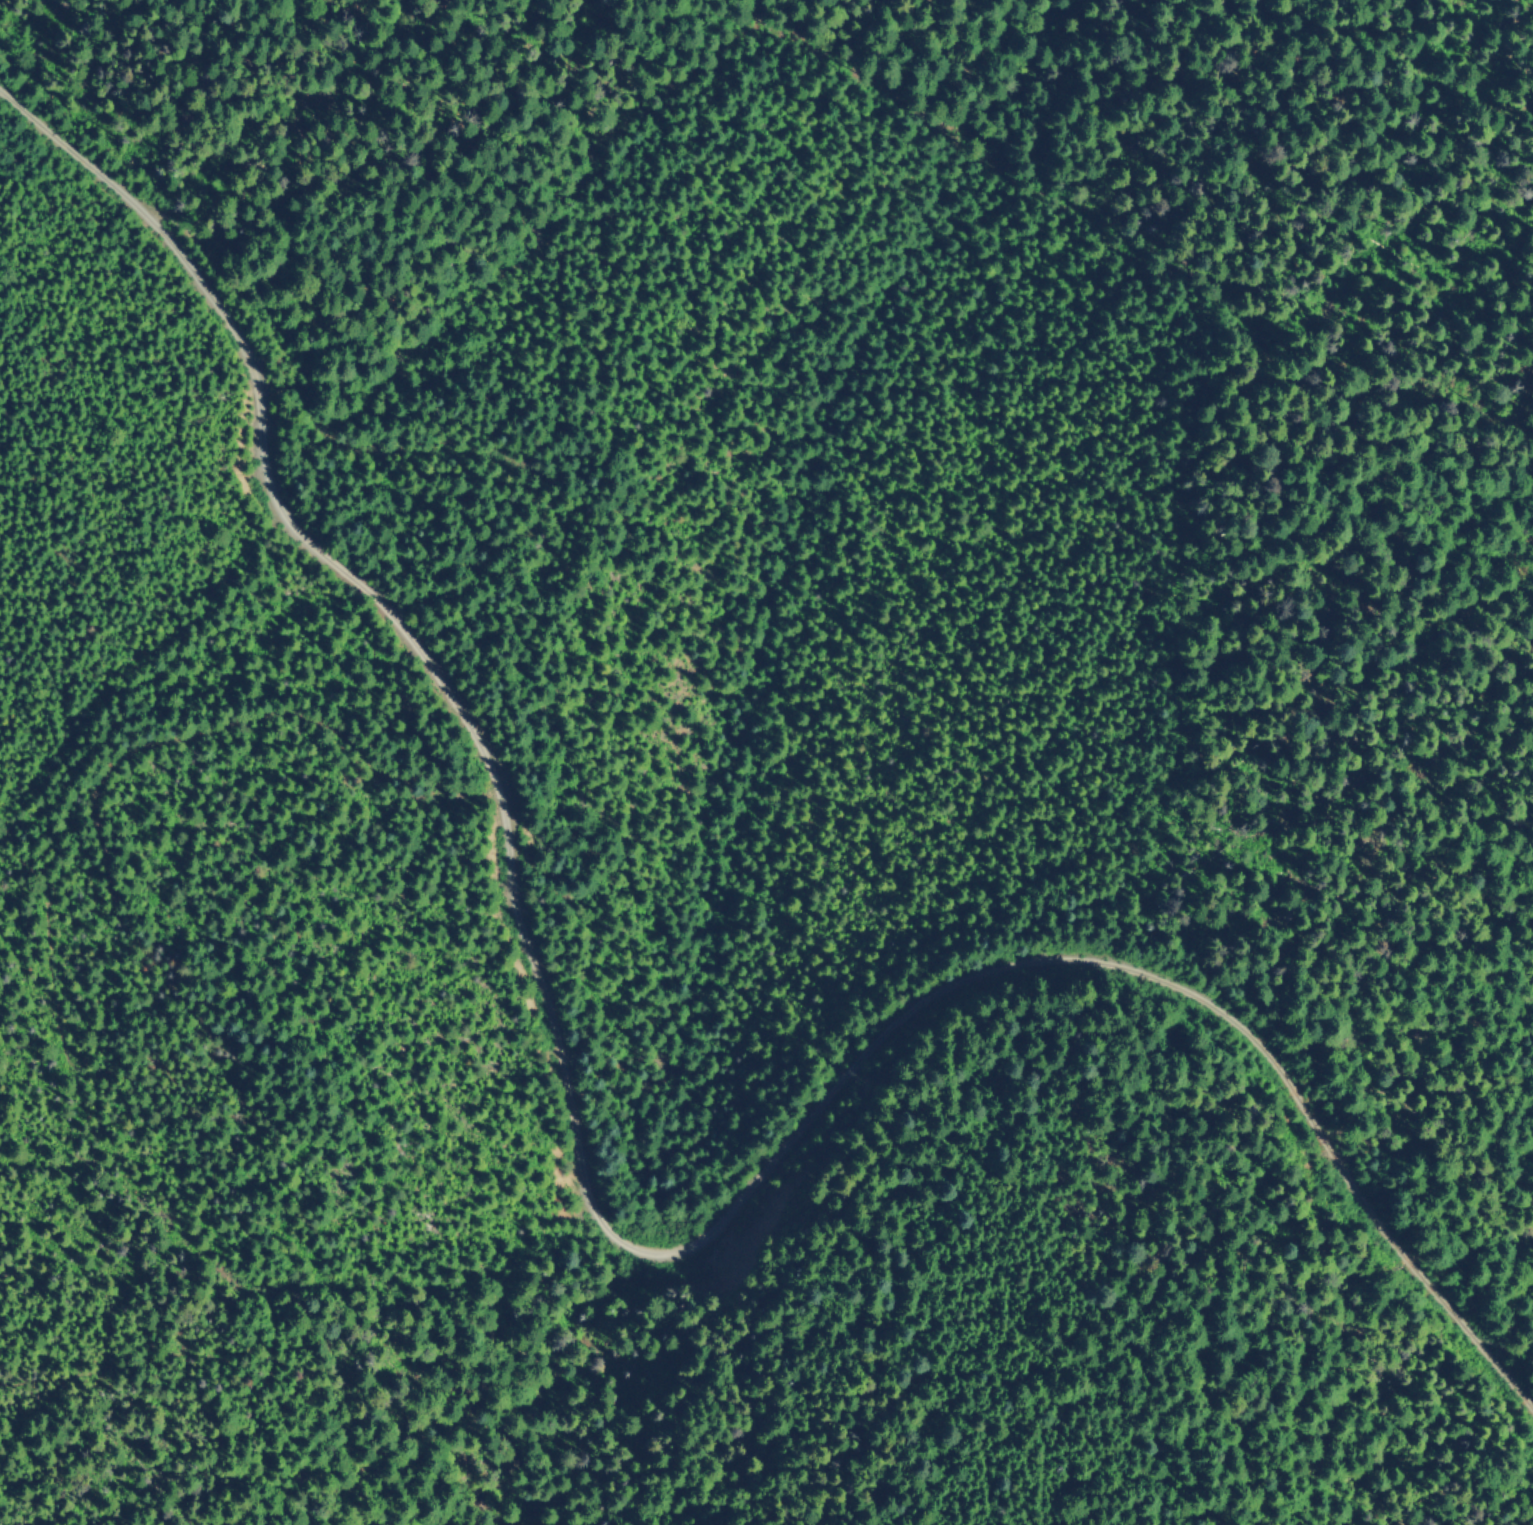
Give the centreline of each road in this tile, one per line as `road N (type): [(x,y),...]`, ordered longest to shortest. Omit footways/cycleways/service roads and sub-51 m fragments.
road 1 (track): [(0,98),(39,124),(132,216),(228,347),(250,474),(265,507),(397,638),(481,785),(495,878),(586,1215),(633,1247),(687,1247),(726,1220),(881,1037),(942,993),(1074,961),(1142,971),(1206,1000),(1265,1045),(1405,1251),(1532,1396)]

